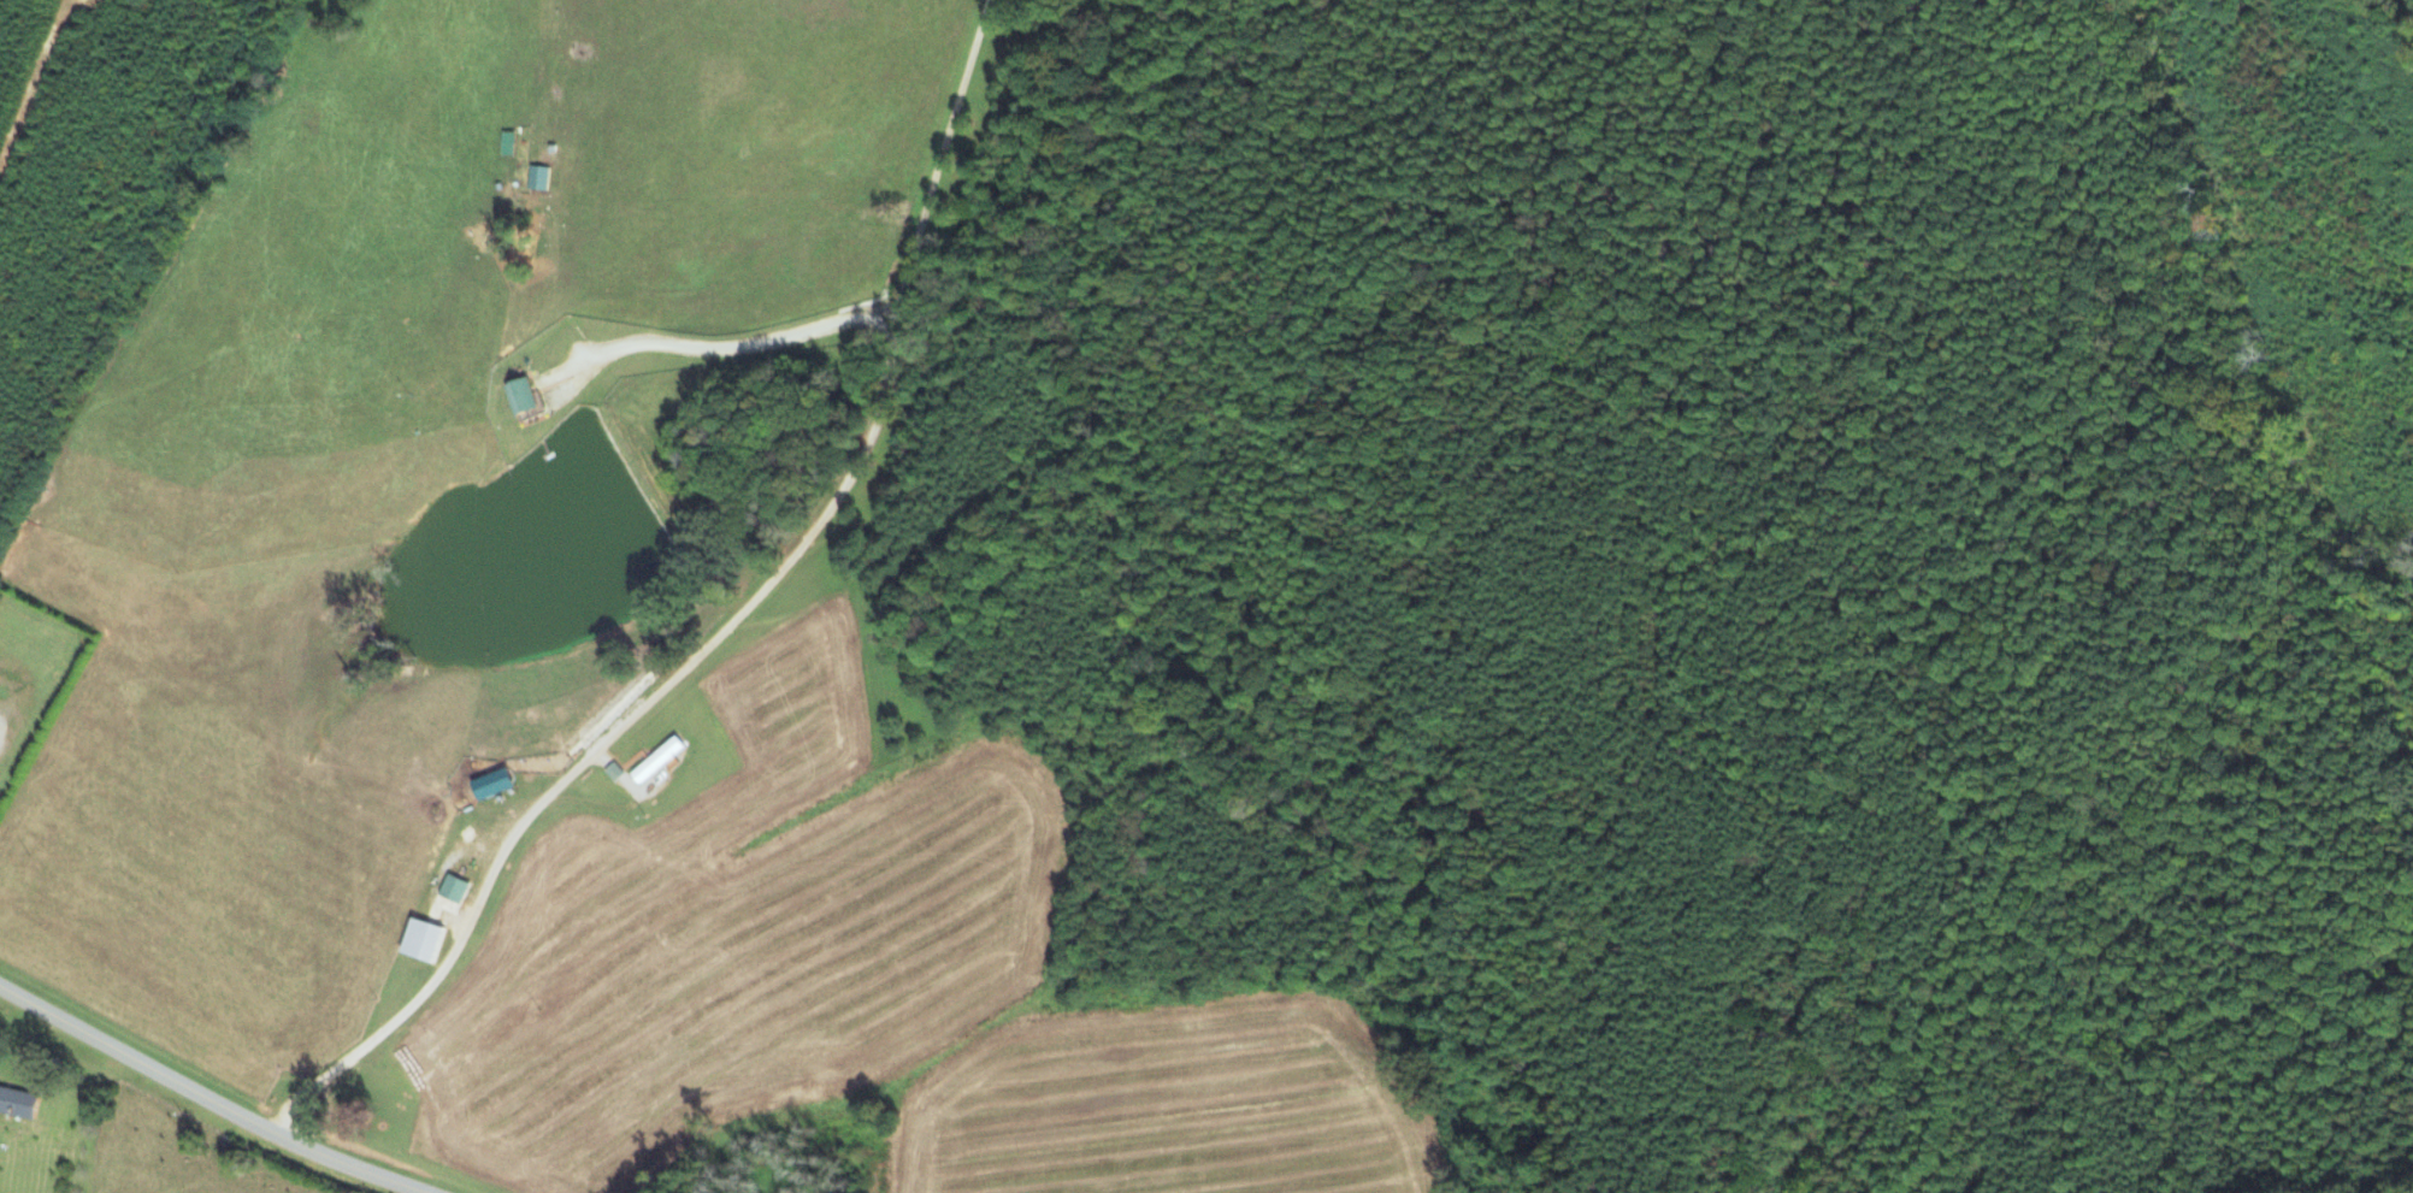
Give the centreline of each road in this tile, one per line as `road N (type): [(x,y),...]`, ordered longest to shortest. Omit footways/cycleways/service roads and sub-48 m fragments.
road 1 (residential): [(400,1192),(275,1139),(0,989)]

